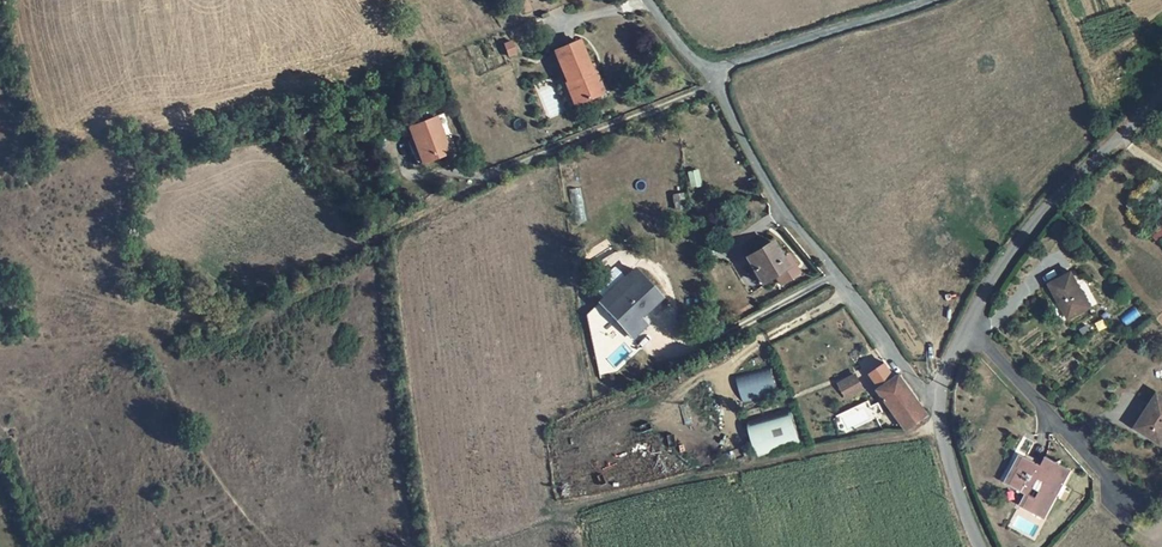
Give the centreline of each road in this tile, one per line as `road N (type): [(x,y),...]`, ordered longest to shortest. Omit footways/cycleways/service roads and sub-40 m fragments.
road 1 (unclassified): [(940,403),(773,197),(707,72)]
road 2 (unclassified): [(1161,93),(1039,214),(969,324)]
road 3 (residential): [(969,324),(1129,502)]
road 4 (unclassified): [(929,0),(707,72)]
road 5 (unclassified): [(940,403),(947,463),(982,546)]

